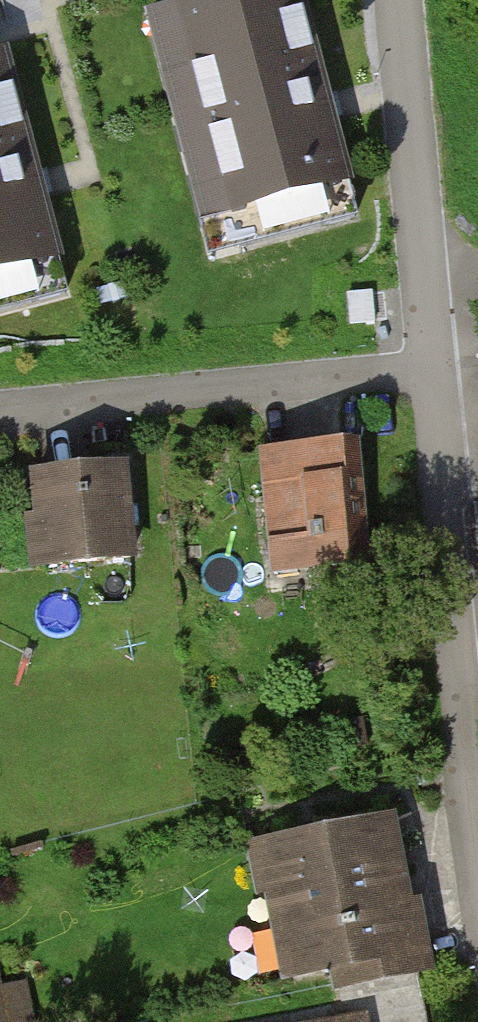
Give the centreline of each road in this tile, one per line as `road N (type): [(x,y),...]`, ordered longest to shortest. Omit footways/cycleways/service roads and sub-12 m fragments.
road 1 (residential): [(429,371),(0,409)]
road 2 (unclassified): [(477,792),(429,371)]
road 3 (unclassified): [(429,371),(398,0)]

